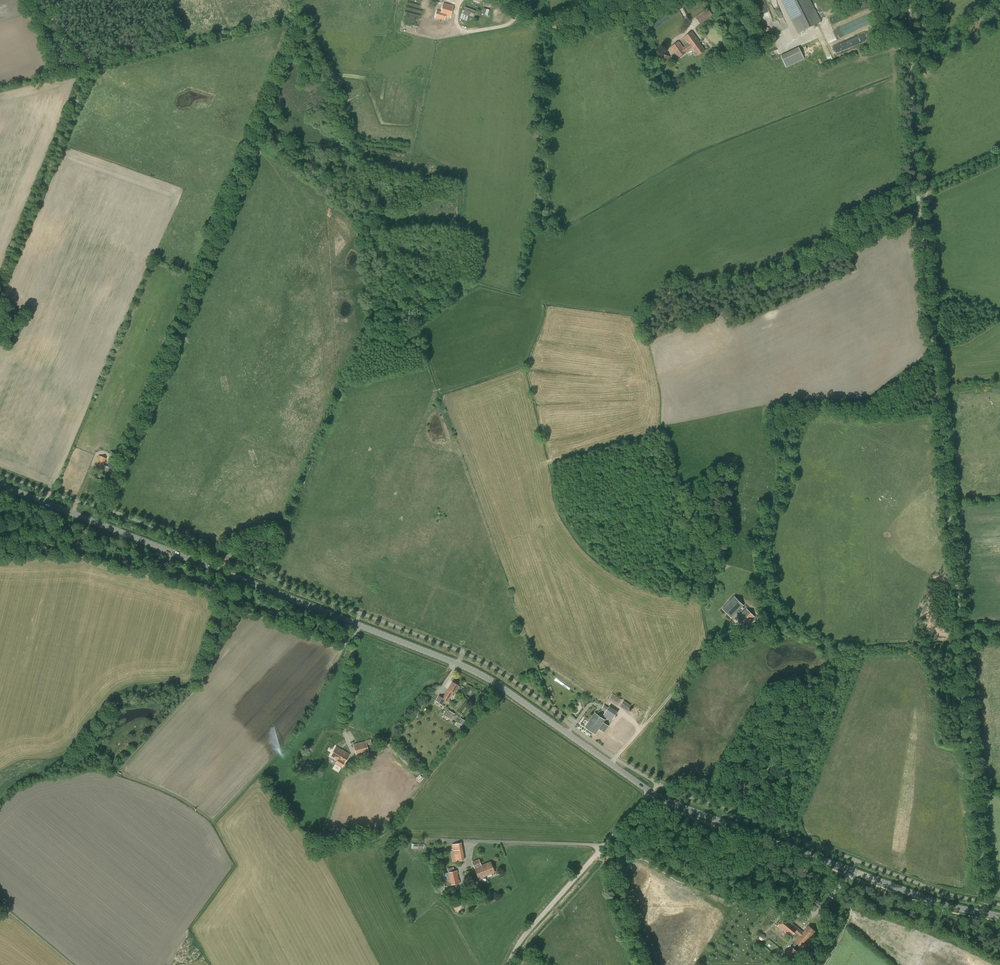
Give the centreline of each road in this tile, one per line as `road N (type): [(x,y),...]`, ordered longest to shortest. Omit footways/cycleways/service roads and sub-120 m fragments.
road 1 (secondary): [(0,485),(477,673),(651,792)]
road 2 (track): [(917,194),(985,914)]
road 3 (secondary): [(651,792),(951,907),(999,916)]
road 4 (unclassified): [(505,964),(651,792)]
road 5 (track): [(910,0),(917,194)]
road 6 (track): [(529,0),(533,19),(556,28),(669,0)]

